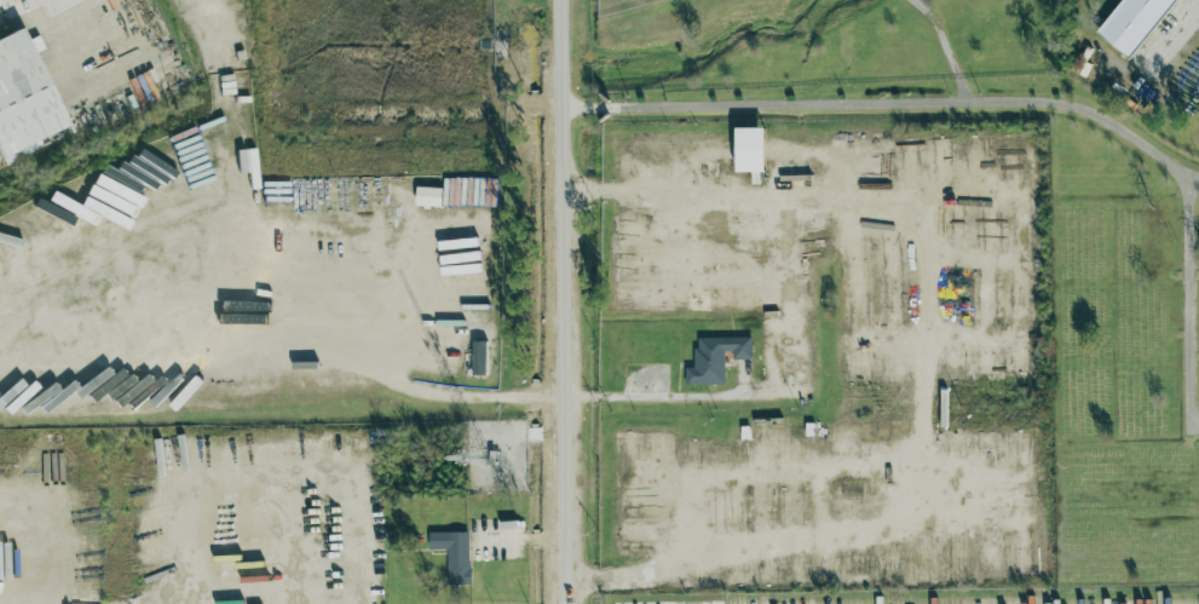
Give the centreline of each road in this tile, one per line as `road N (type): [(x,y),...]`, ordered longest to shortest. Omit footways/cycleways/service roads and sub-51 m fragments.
road 1 (secondary): [(571,603),(567,0)]

